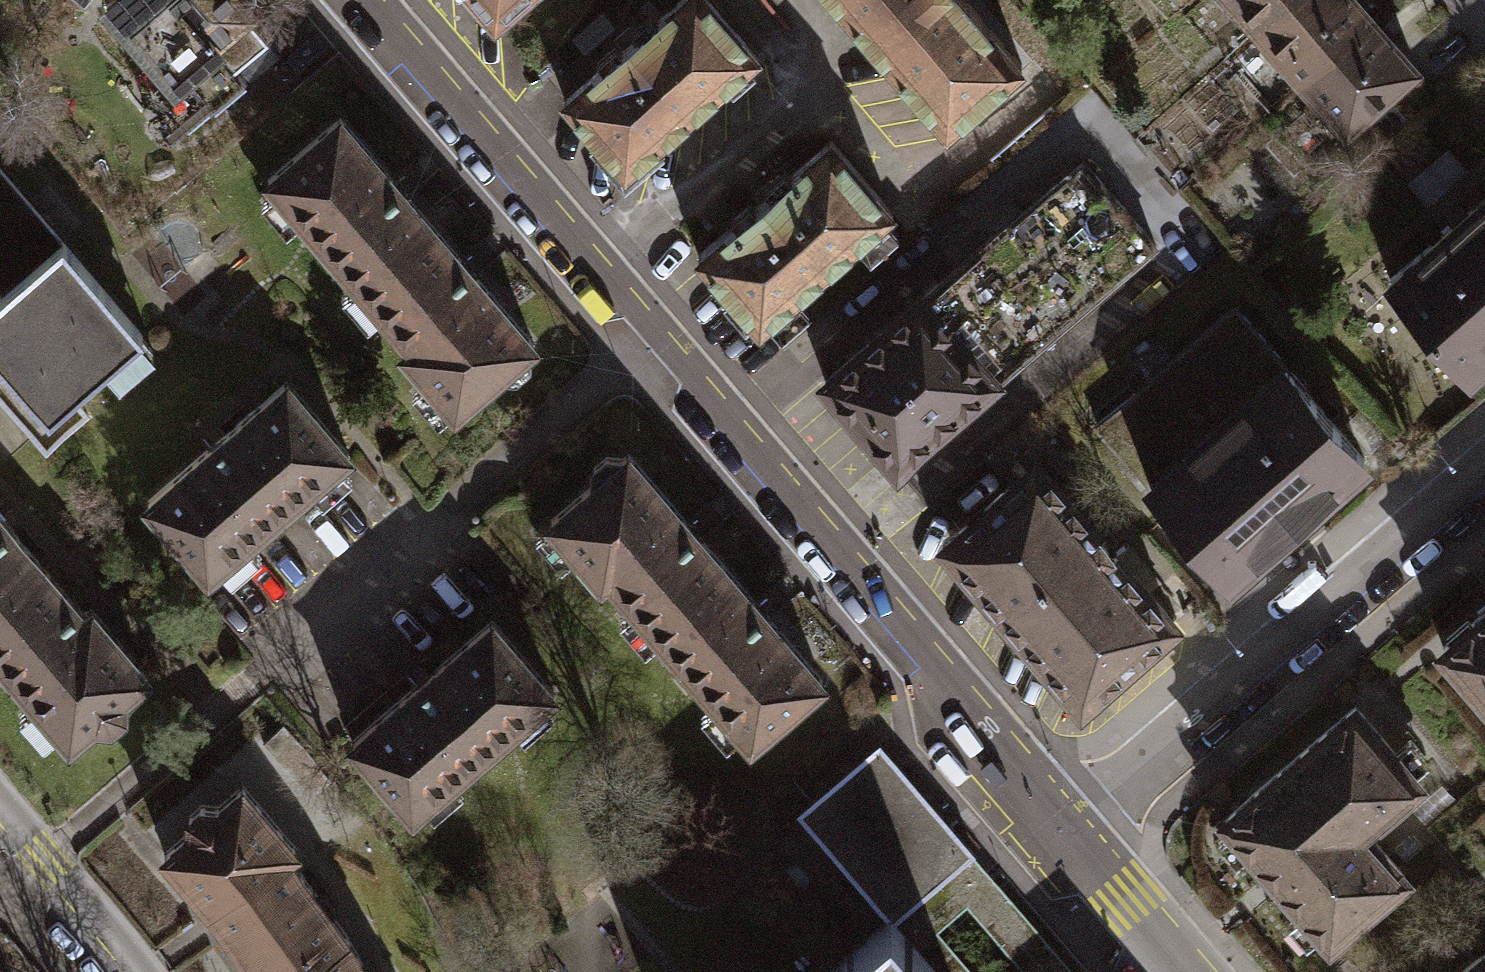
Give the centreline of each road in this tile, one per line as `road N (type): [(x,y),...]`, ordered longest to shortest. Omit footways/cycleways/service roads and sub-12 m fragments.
road 1 (residential): [(1063,836),(925,655),(368,0)]
road 2 (residential): [(1063,836),(1484,468)]
road 3 (residential): [(0,806),(140,971)]
road 4 (residential): [(1177,971),(1063,836)]

